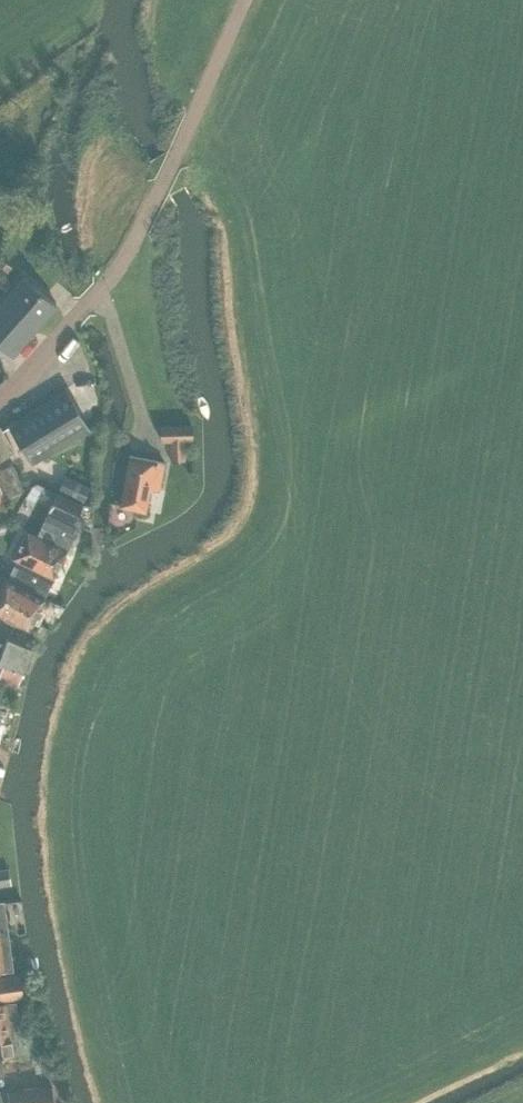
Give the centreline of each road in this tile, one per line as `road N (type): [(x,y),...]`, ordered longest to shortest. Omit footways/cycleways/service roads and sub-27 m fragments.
road 1 (unclassified): [(0,398),(124,261),(247,0)]

